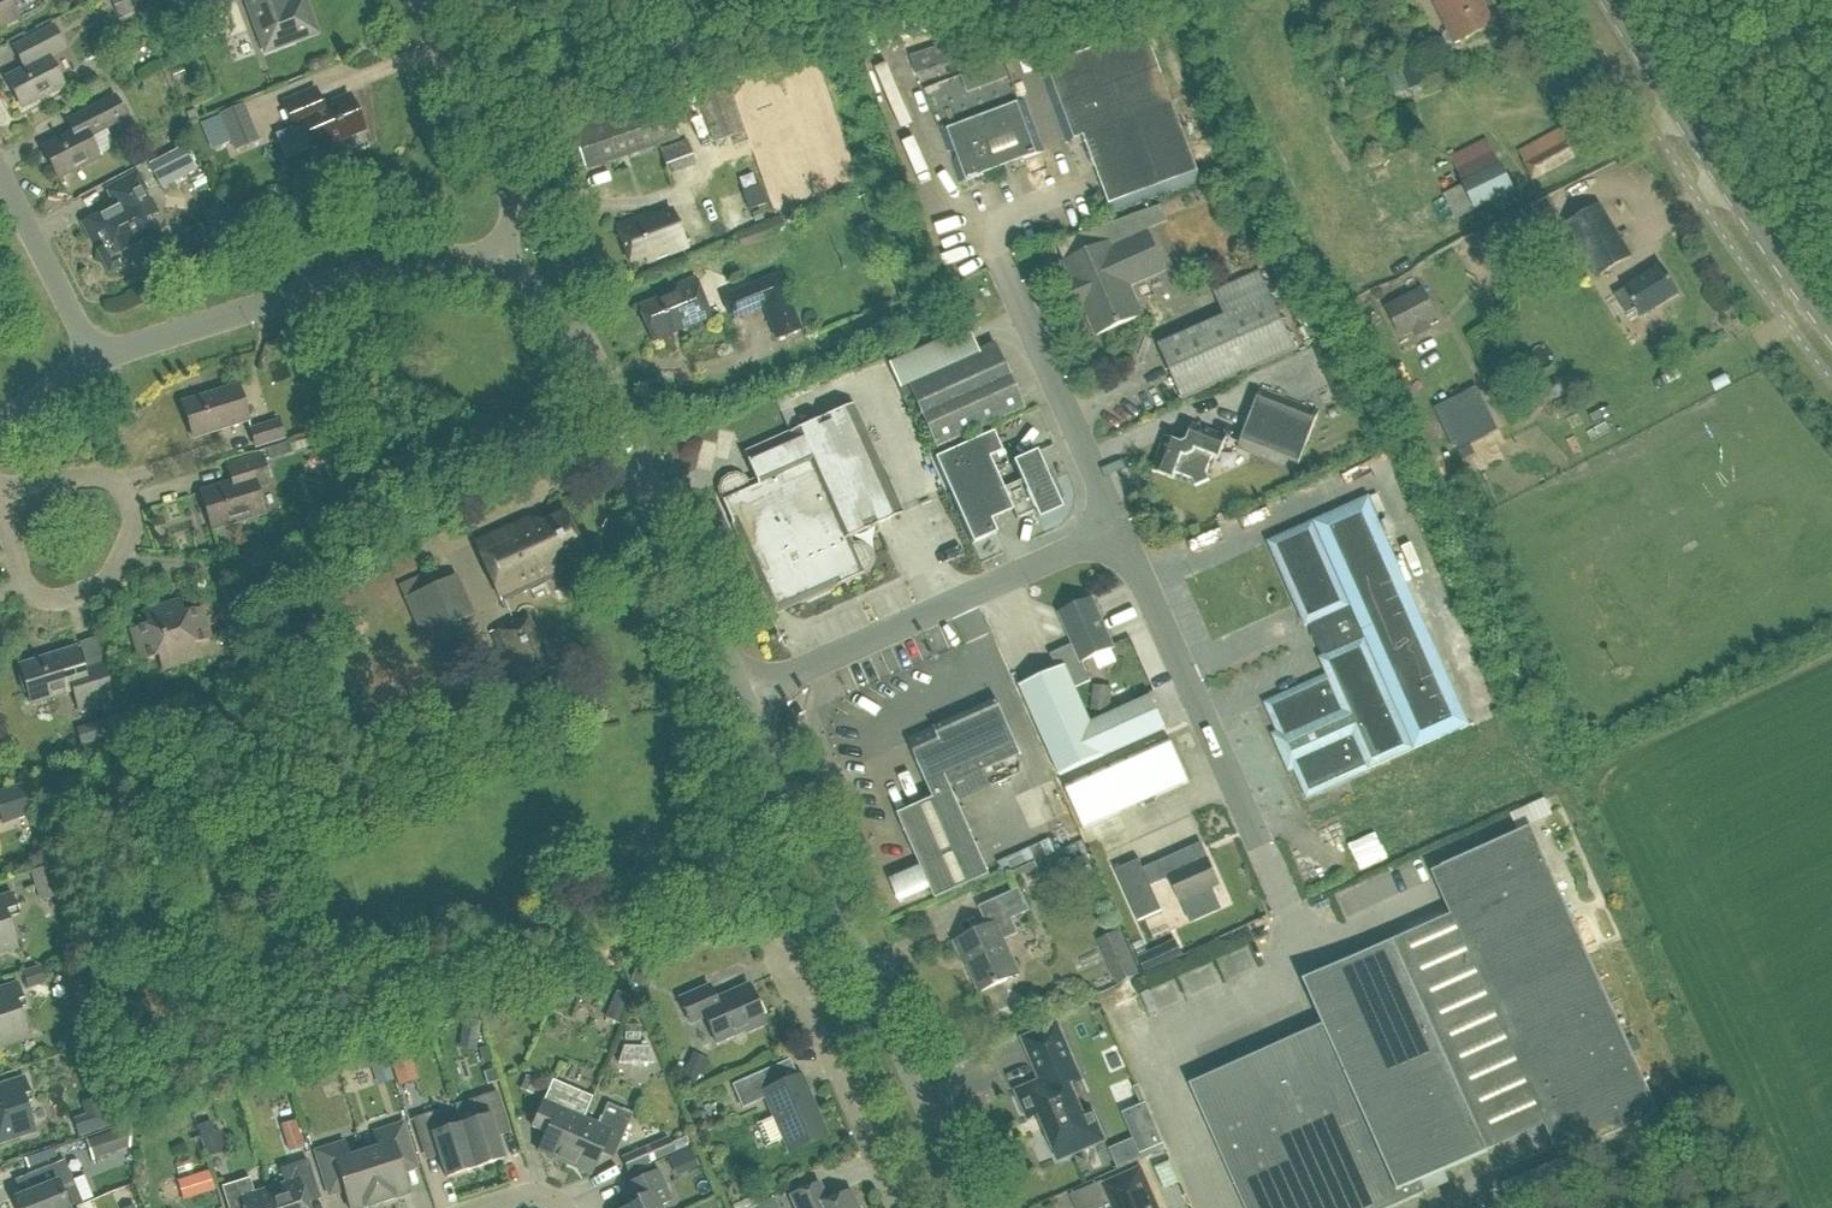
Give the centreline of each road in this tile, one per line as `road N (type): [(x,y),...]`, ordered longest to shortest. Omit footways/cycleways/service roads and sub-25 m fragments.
road 1 (unclassified): [(968,1207),(744,697)]
road 2 (unclassified): [(744,697),(607,384),(552,304),(501,261)]
road 3 (unclassified): [(1303,944),(1120,523)]
road 4 (unclassified): [(97,360),(395,264),(501,261)]
road 5 (unclassified): [(744,697),(1120,523)]
road 6 (primary): [(1831,327),(1611,0)]
road 7 (residential): [(0,503),(23,582),(52,601),(69,600),(106,584),(121,568),(131,505),(104,481),(55,480)]
road 8 (unclassified): [(1120,523),(998,258)]
road 9 (unclassified): [(501,261),(512,215),(418,0)]
road 10 (residential): [(894,1207),(798,987),(801,947)]
road 11 (unclassified): [(97,360),(0,173)]

